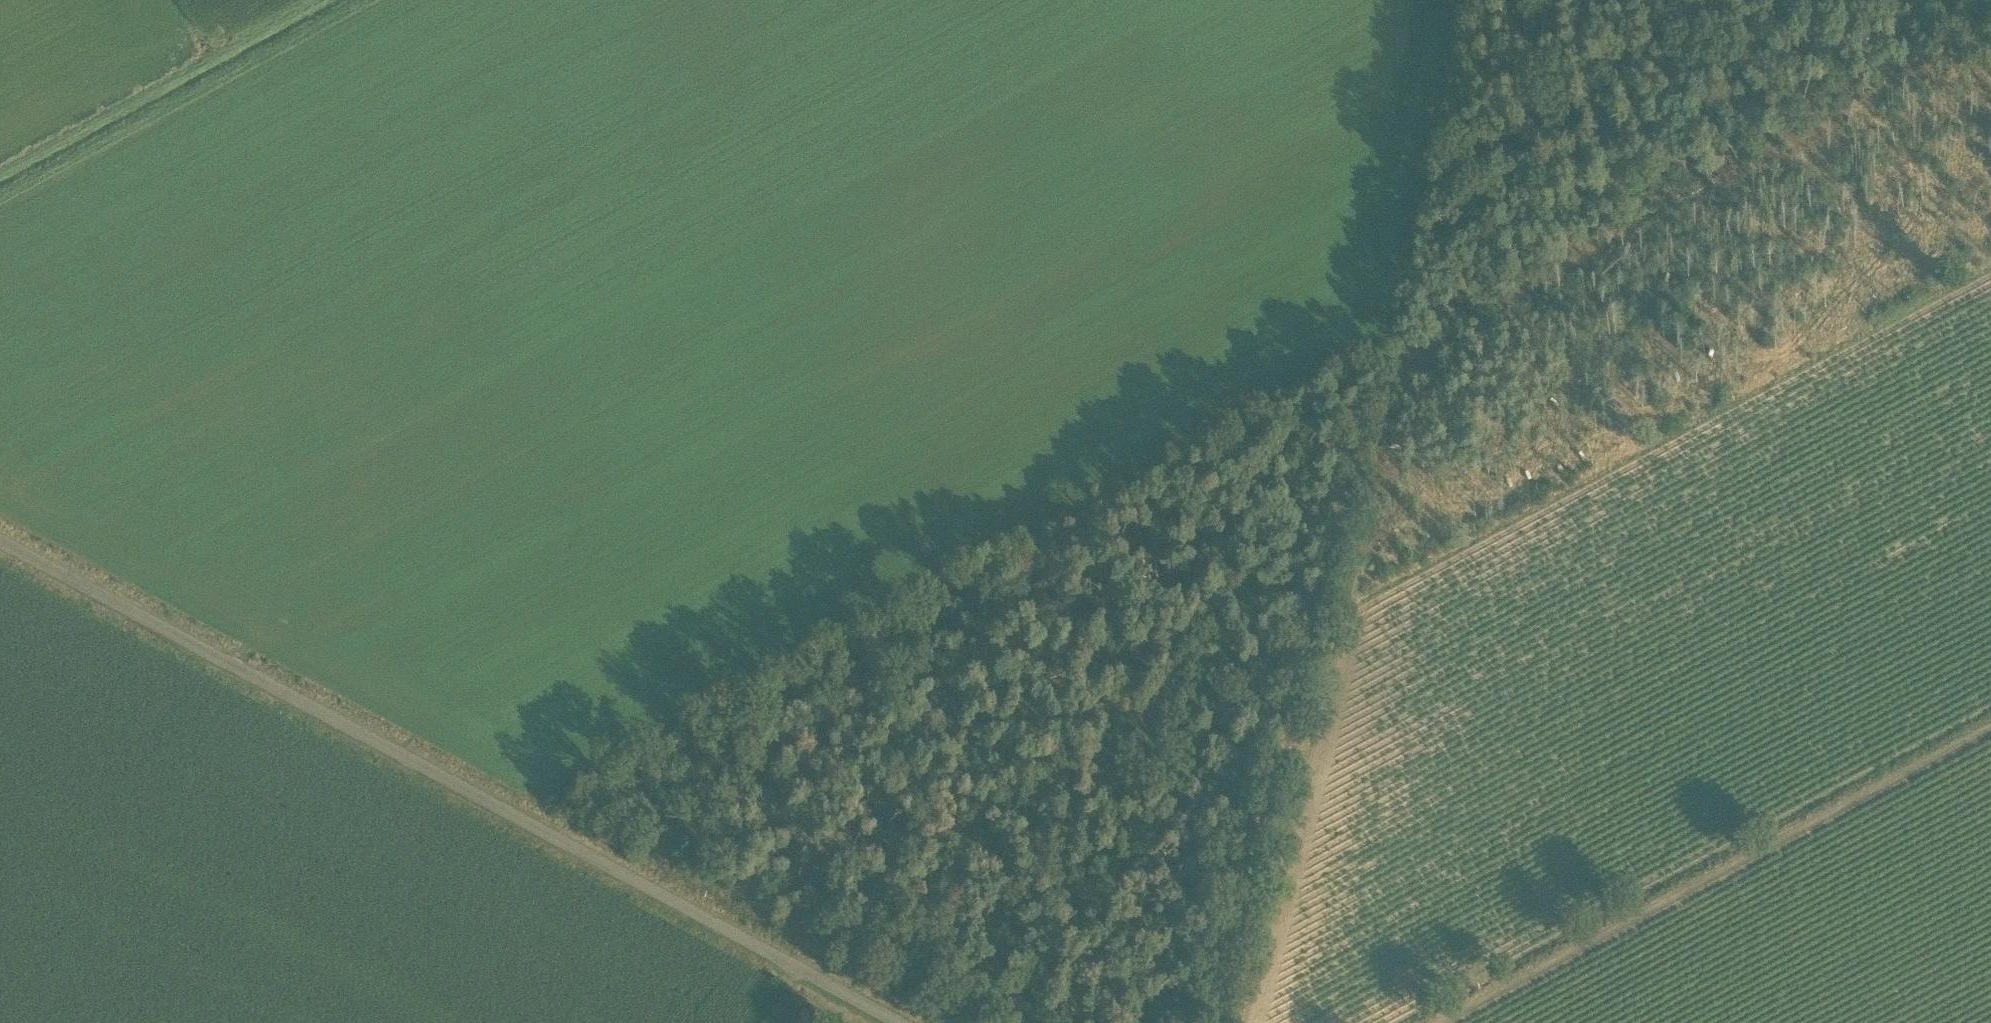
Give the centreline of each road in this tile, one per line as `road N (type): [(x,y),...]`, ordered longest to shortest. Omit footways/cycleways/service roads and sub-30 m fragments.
road 1 (unclassified): [(901,1022),(0,540)]
road 2 (track): [(1990,732),(1447,1022)]

